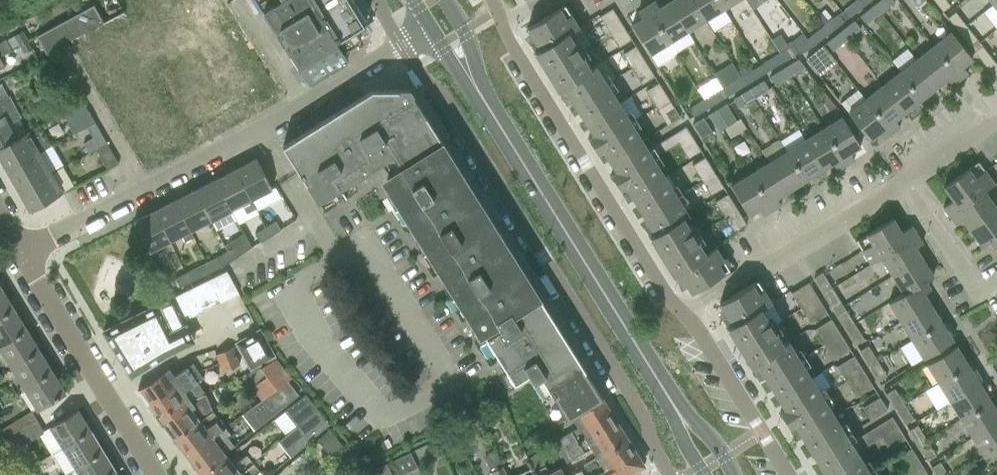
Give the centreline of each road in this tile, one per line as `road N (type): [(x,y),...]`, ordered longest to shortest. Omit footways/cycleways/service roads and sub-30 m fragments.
road 1 (residential): [(402,46),(443,95),(643,418),(668,474)]
road 2 (residential): [(21,251),(402,46)]
road 3 (secondary): [(671,402),(474,87)]
road 4 (residential): [(683,313),(499,23)]
road 5 (residential): [(683,313),(915,173)]
road 6 (residential): [(155,474),(21,251)]
road 7 (residential): [(787,474),(683,313)]
road 8 (residential): [(990,296),(915,173)]

